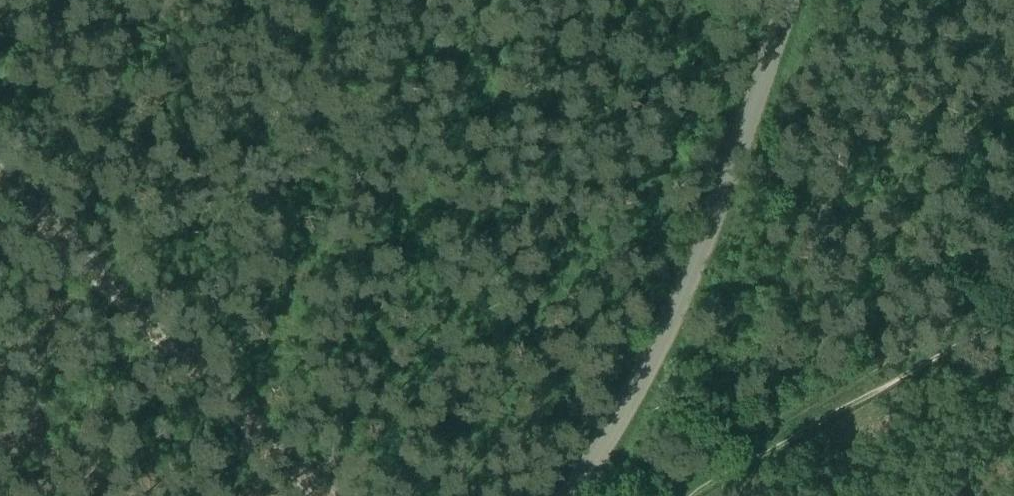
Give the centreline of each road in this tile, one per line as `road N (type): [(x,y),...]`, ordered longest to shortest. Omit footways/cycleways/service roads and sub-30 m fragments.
road 1 (unclassified): [(788,0),(701,245),(655,351),(572,495)]
road 2 (track): [(315,495),(0,181)]

